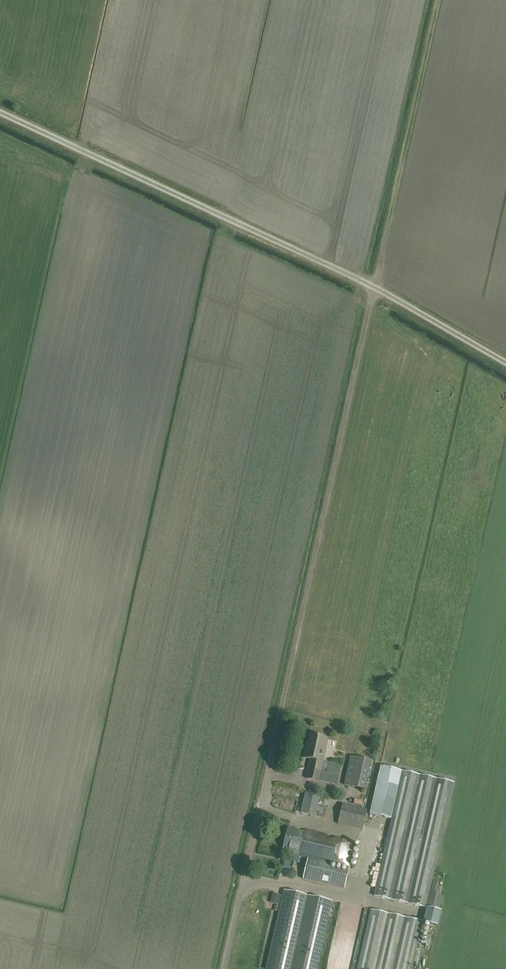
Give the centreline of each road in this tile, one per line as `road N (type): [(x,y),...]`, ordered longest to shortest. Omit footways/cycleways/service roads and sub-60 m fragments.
road 1 (track): [(375,288),(268,774)]
road 2 (track): [(0,111),(375,288)]
road 3 (track): [(439,0),(375,288)]
road 4 (unclassified): [(225,968),(268,774)]
road 5 (track): [(375,288),(505,362)]

